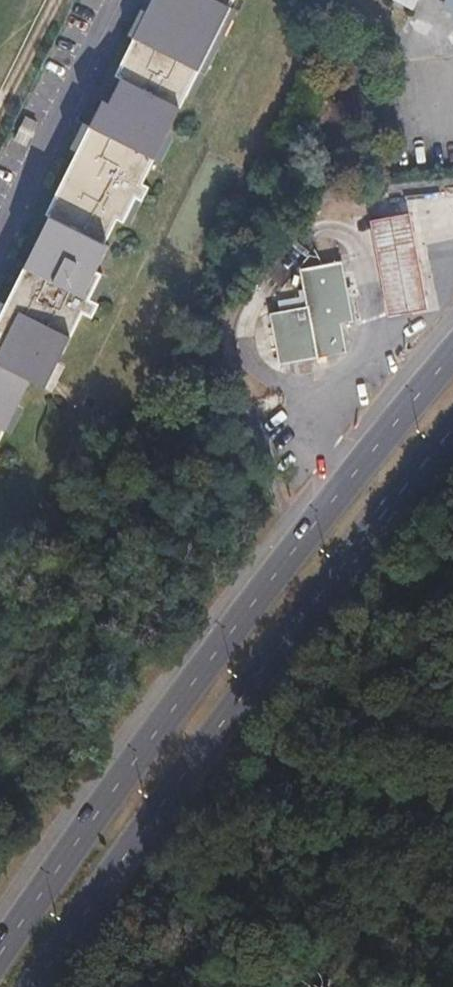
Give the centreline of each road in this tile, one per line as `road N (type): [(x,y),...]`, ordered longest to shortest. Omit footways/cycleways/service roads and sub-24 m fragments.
road 1 (primary): [(452,353),(213,654),(0,948)]
road 2 (primary): [(35,986),(253,679),(452,428)]

